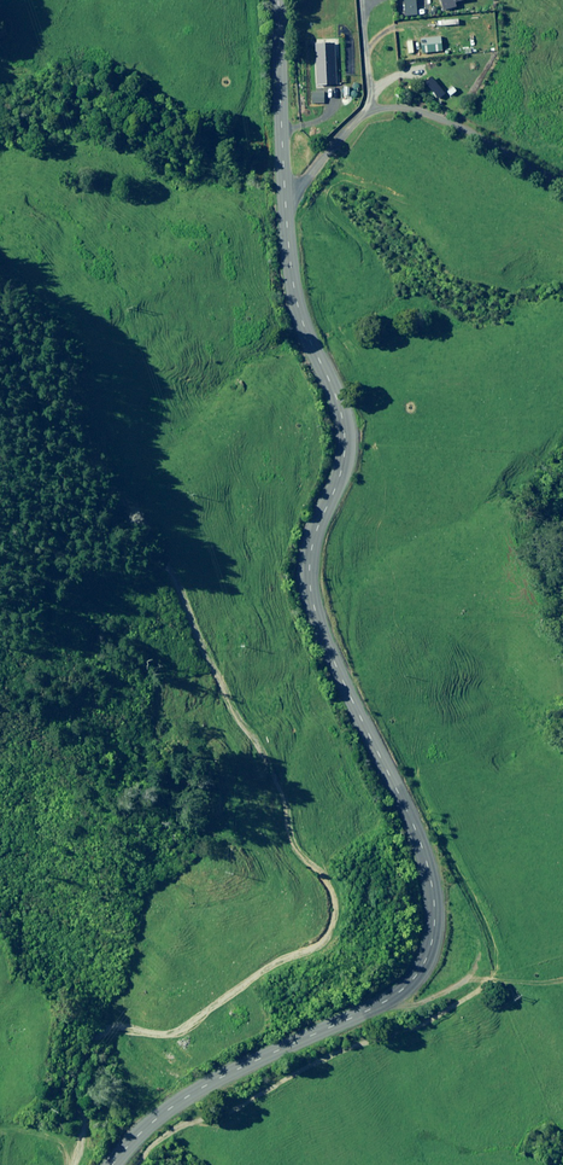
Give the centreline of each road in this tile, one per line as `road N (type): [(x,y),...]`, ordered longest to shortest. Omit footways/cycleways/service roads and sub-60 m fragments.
road 1 (unclassified): [(276,0),(289,260),(302,323),(341,422),(335,470),(302,540),(303,578),(355,732),(424,868),(428,911),(418,954),(389,990),(202,1078),(141,1118),(104,1164)]
road 2 (track): [(69,1164),(80,1137),(78,1085),(101,1041),(134,1030),(171,1033),(327,932),(337,899),(329,870),(294,837),(276,771),(162,555),(120,503),(80,426),(79,358),(61,325),(0,274)]

